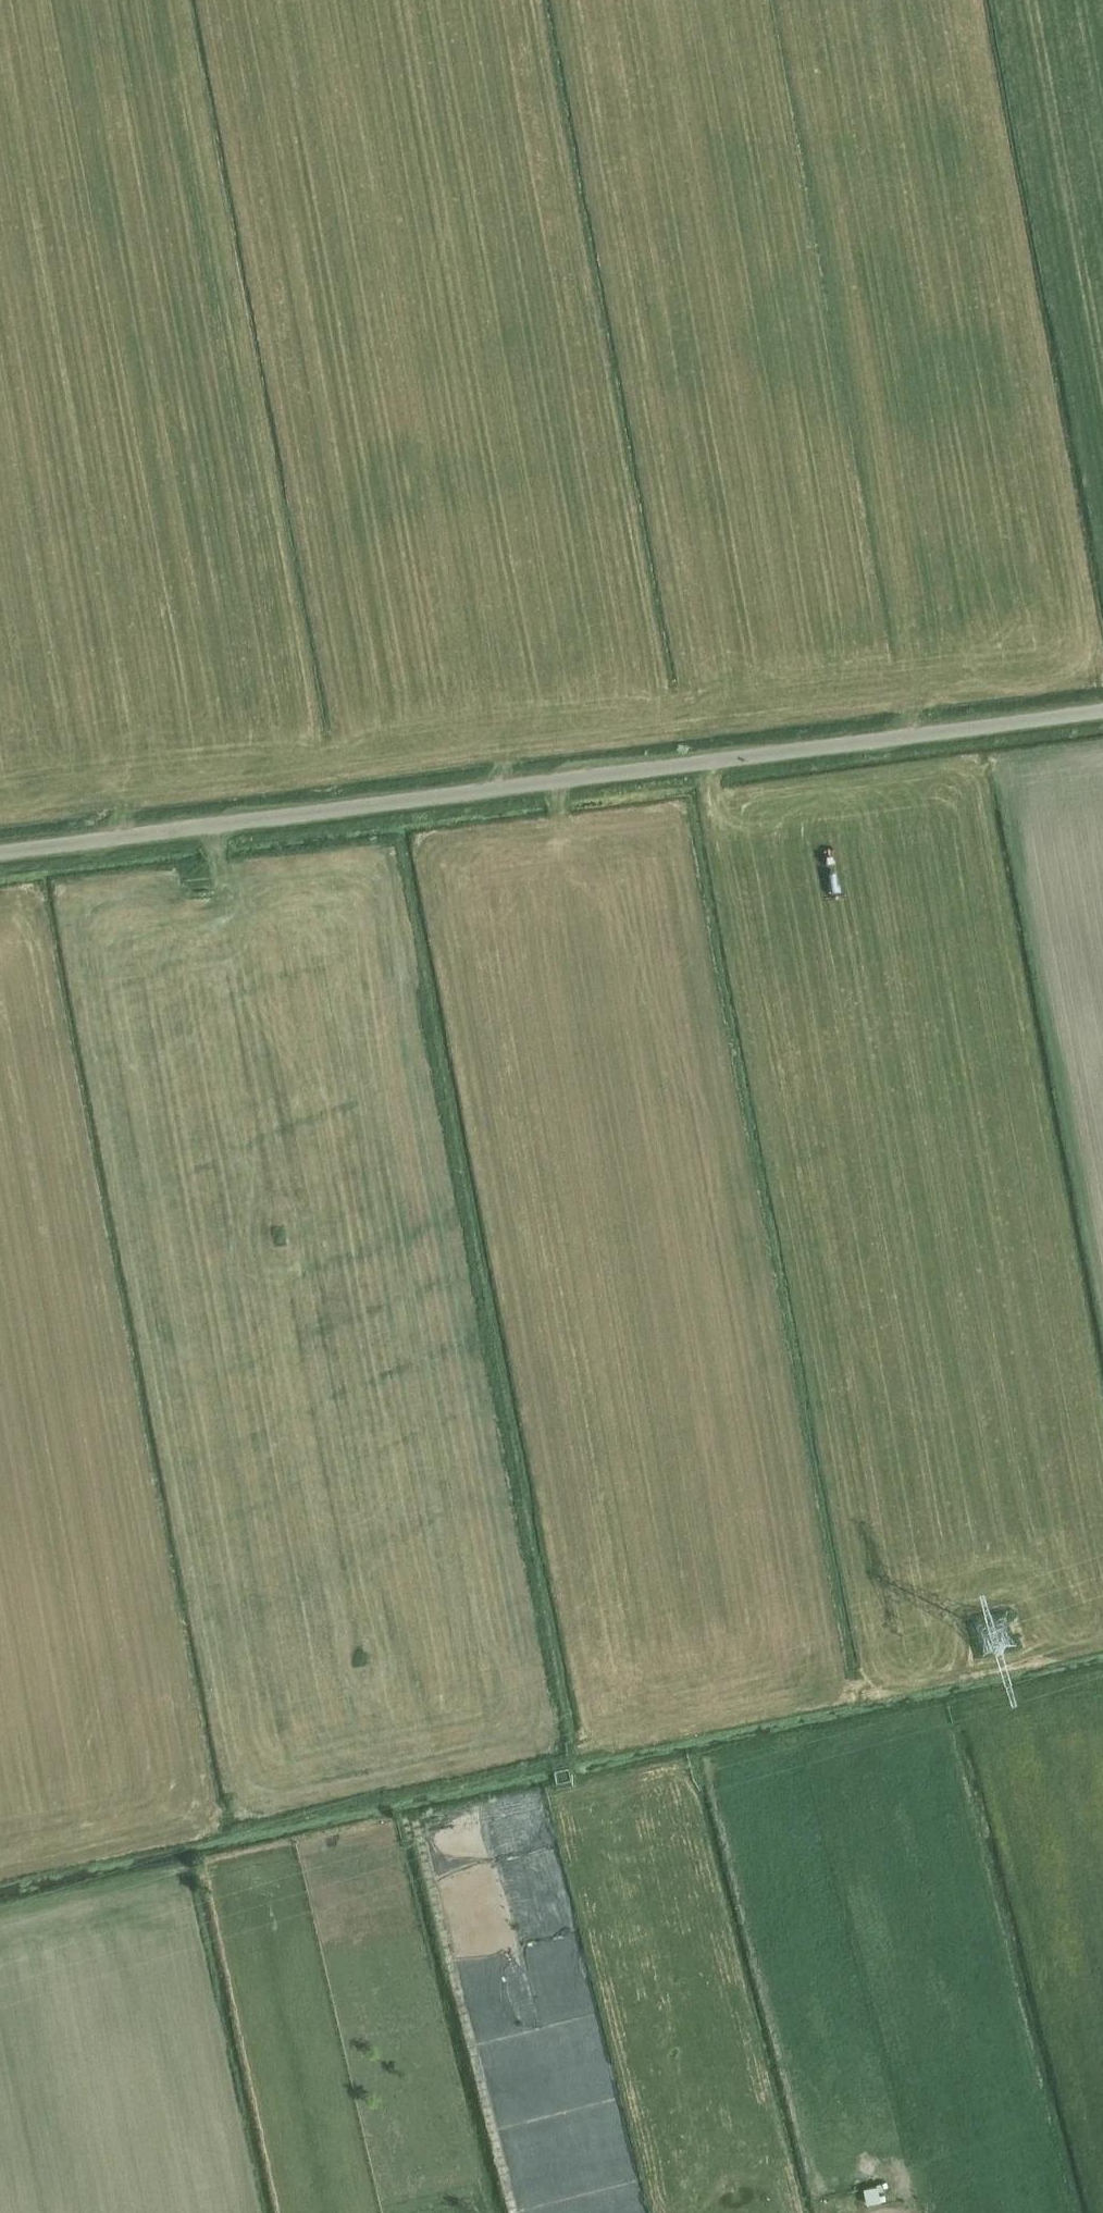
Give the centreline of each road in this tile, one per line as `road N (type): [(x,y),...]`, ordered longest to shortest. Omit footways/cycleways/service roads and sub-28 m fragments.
road 1 (unclassified): [(0,852),(1102,710)]

